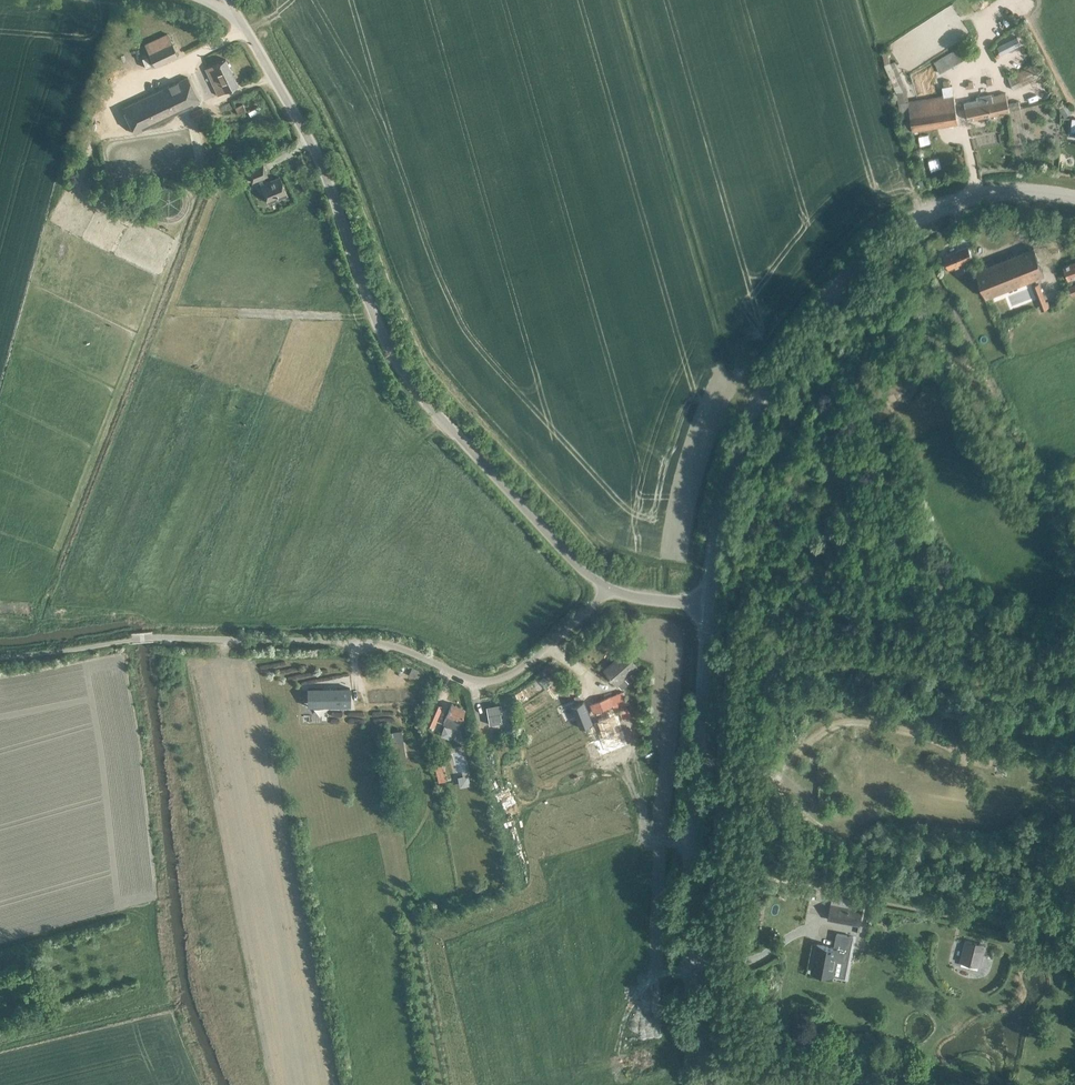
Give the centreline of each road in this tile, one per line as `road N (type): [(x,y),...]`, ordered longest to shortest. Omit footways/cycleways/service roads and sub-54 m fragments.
road 1 (unclassified): [(611,589),(567,555),(398,363),(316,154),(243,26)]
road 2 (tertiary): [(710,605),(721,513),(744,433),(784,360),(865,256),(908,222),(956,201),(1011,192),(1074,198)]
road 3 (residential): [(153,637),(384,644),(489,681),(518,670),(611,589)]
road 4 (tertiary): [(708,1084),(688,920),(710,605)]

